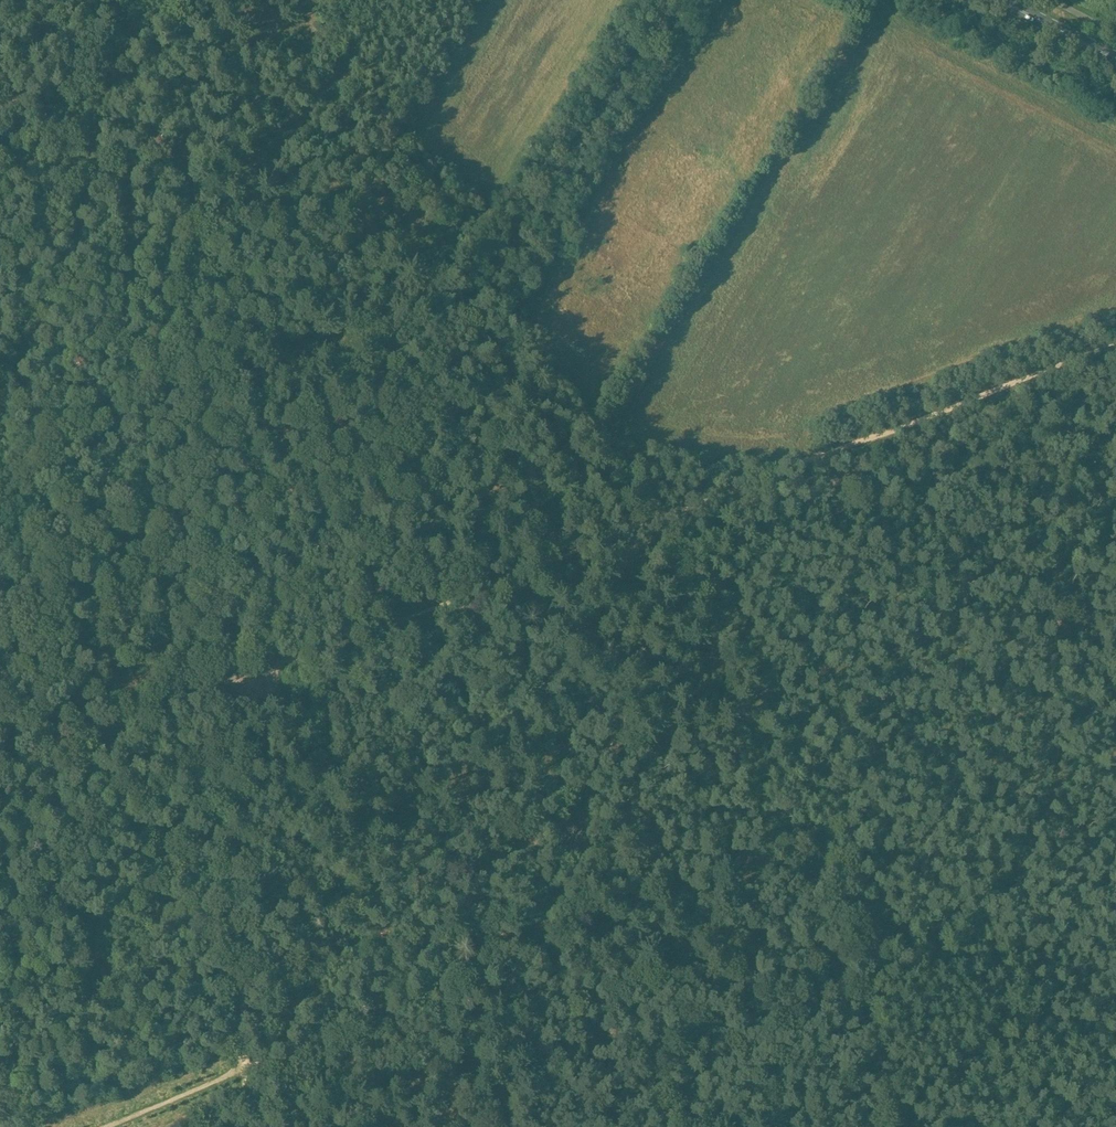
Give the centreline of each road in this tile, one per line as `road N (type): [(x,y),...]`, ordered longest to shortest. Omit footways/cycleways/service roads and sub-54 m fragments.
road 1 (unclassified): [(0,769),(193,697),(226,674),(674,0)]
road 2 (track): [(584,559),(1115,346)]
road 3 (track): [(226,674),(246,1069)]
road 4 (track): [(246,1069),(606,913)]
road 5 (track): [(226,674),(245,683),(584,559)]
road 6 (track): [(246,1069),(109,1126)]
road 7 (primary): [(1115,59),(1000,0)]

